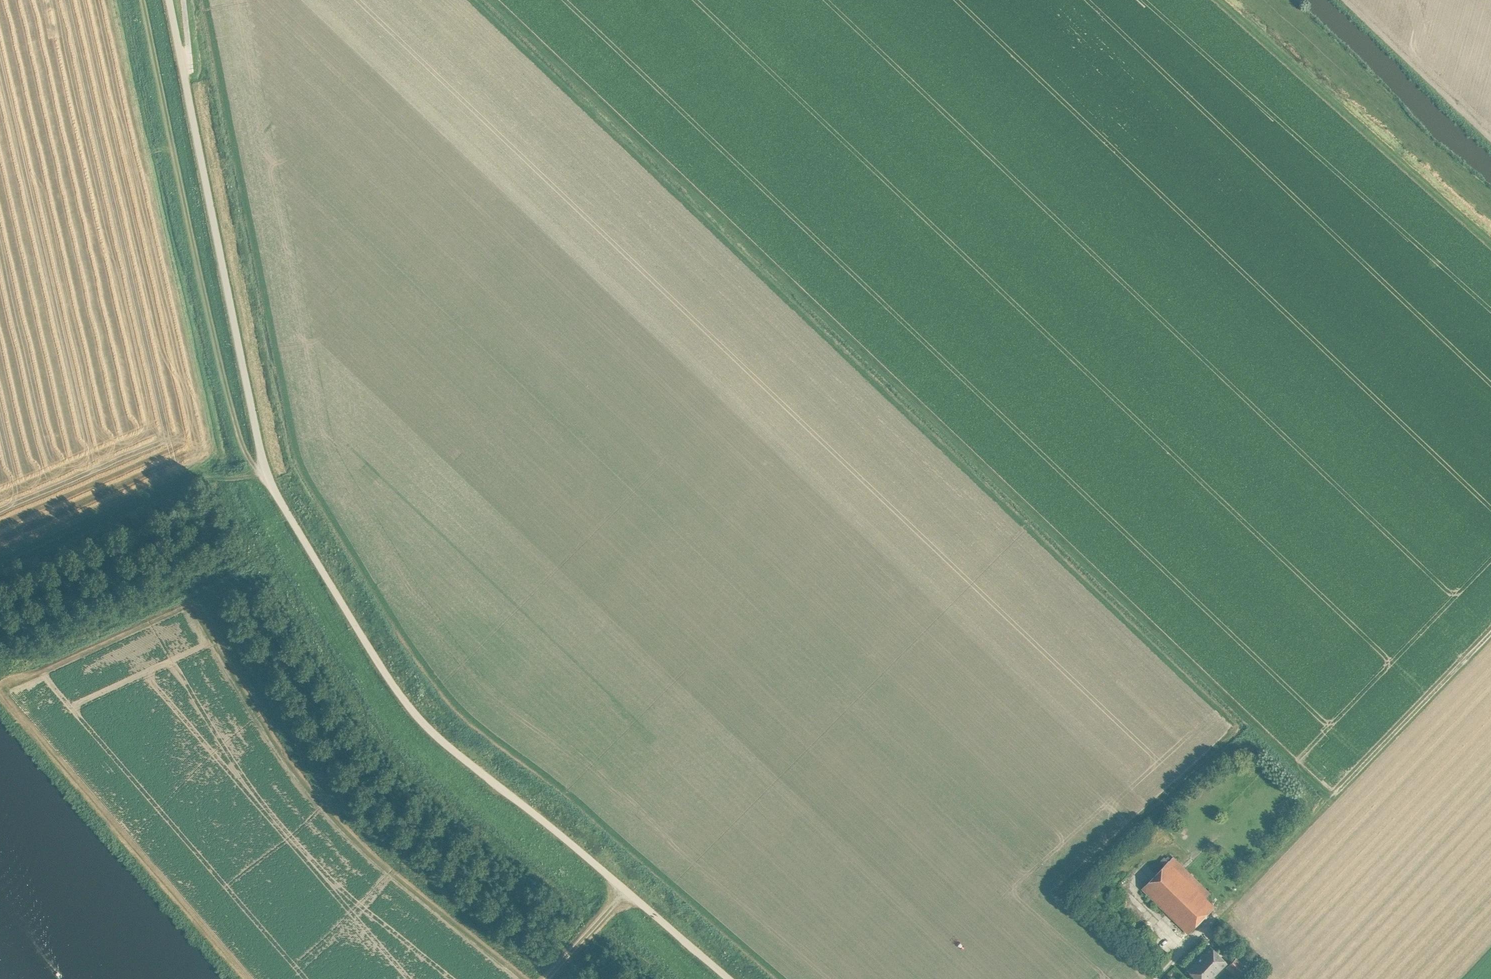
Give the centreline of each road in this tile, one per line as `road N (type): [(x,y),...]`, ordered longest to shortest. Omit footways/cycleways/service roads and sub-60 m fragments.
road 1 (unclassified): [(726,978),(431,736),(389,686),(337,599),(265,475),(180,68)]
road 2 (track): [(1175,956),(1490,631)]

